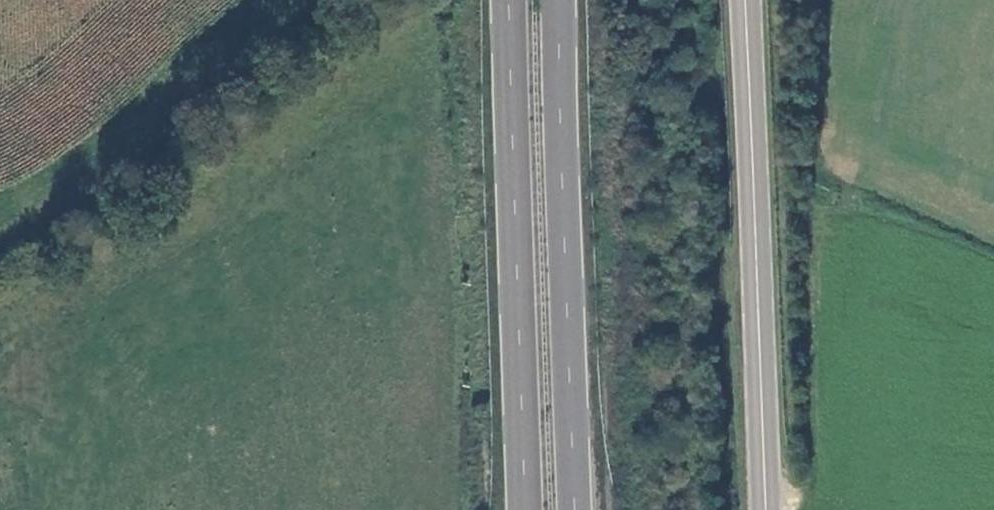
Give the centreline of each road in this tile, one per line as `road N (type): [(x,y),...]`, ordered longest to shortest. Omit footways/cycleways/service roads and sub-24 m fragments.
road 1 (trunk): [(576,509),(557,0)]
road 2 (tertiary): [(745,0),(763,509)]
road 3 (trunk): [(507,0),(525,509)]

